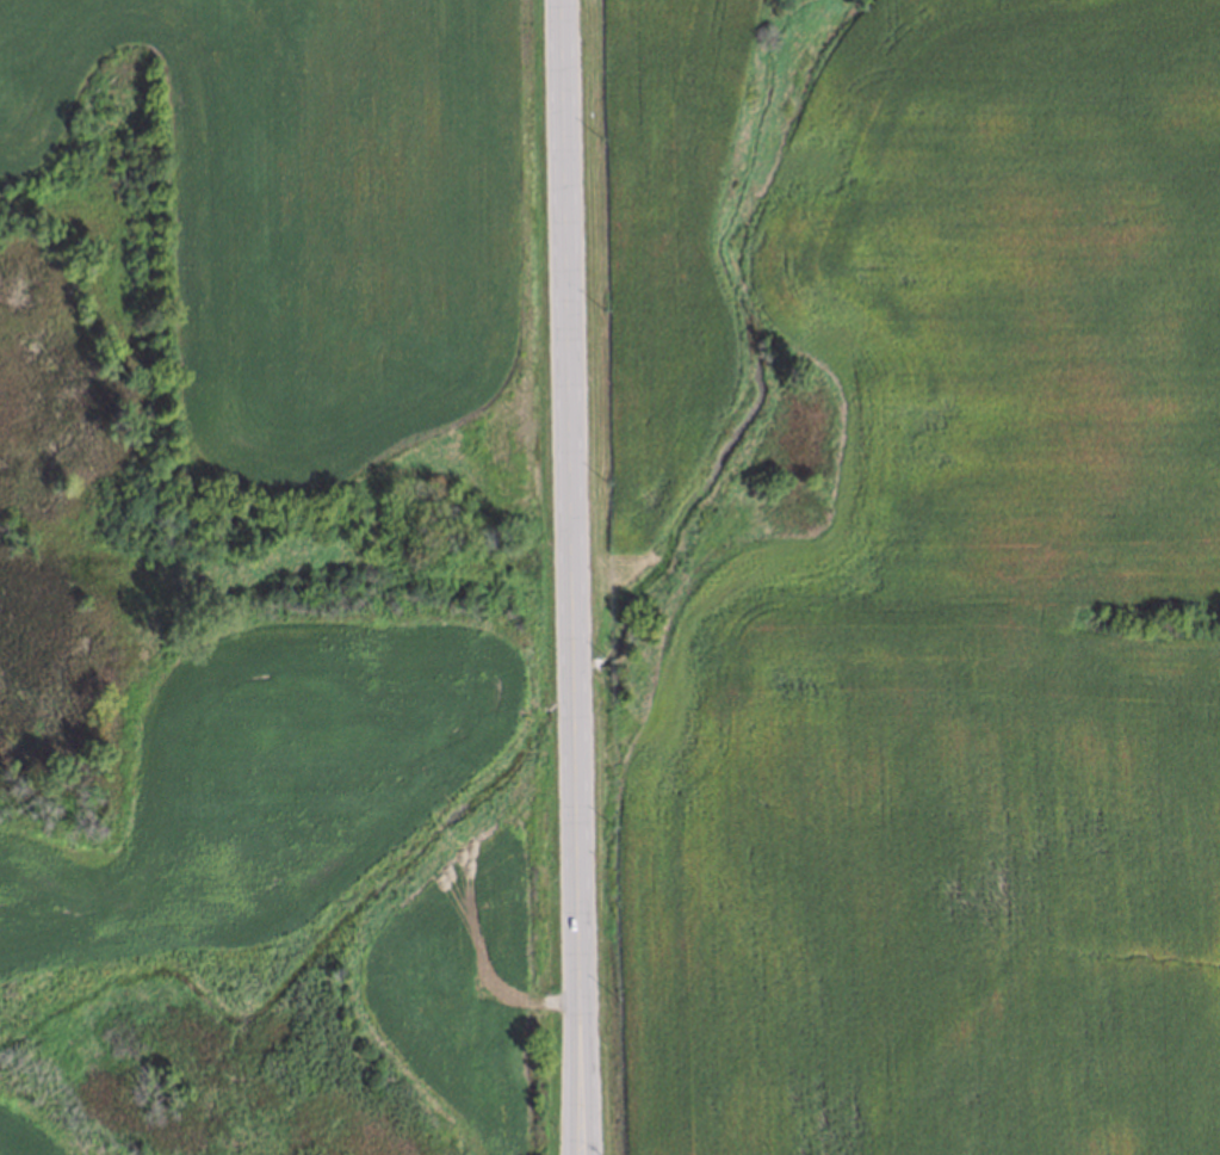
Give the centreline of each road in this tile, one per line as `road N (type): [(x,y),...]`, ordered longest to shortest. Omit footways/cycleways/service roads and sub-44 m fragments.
road 1 (primary): [(562,0),(584,1154)]

